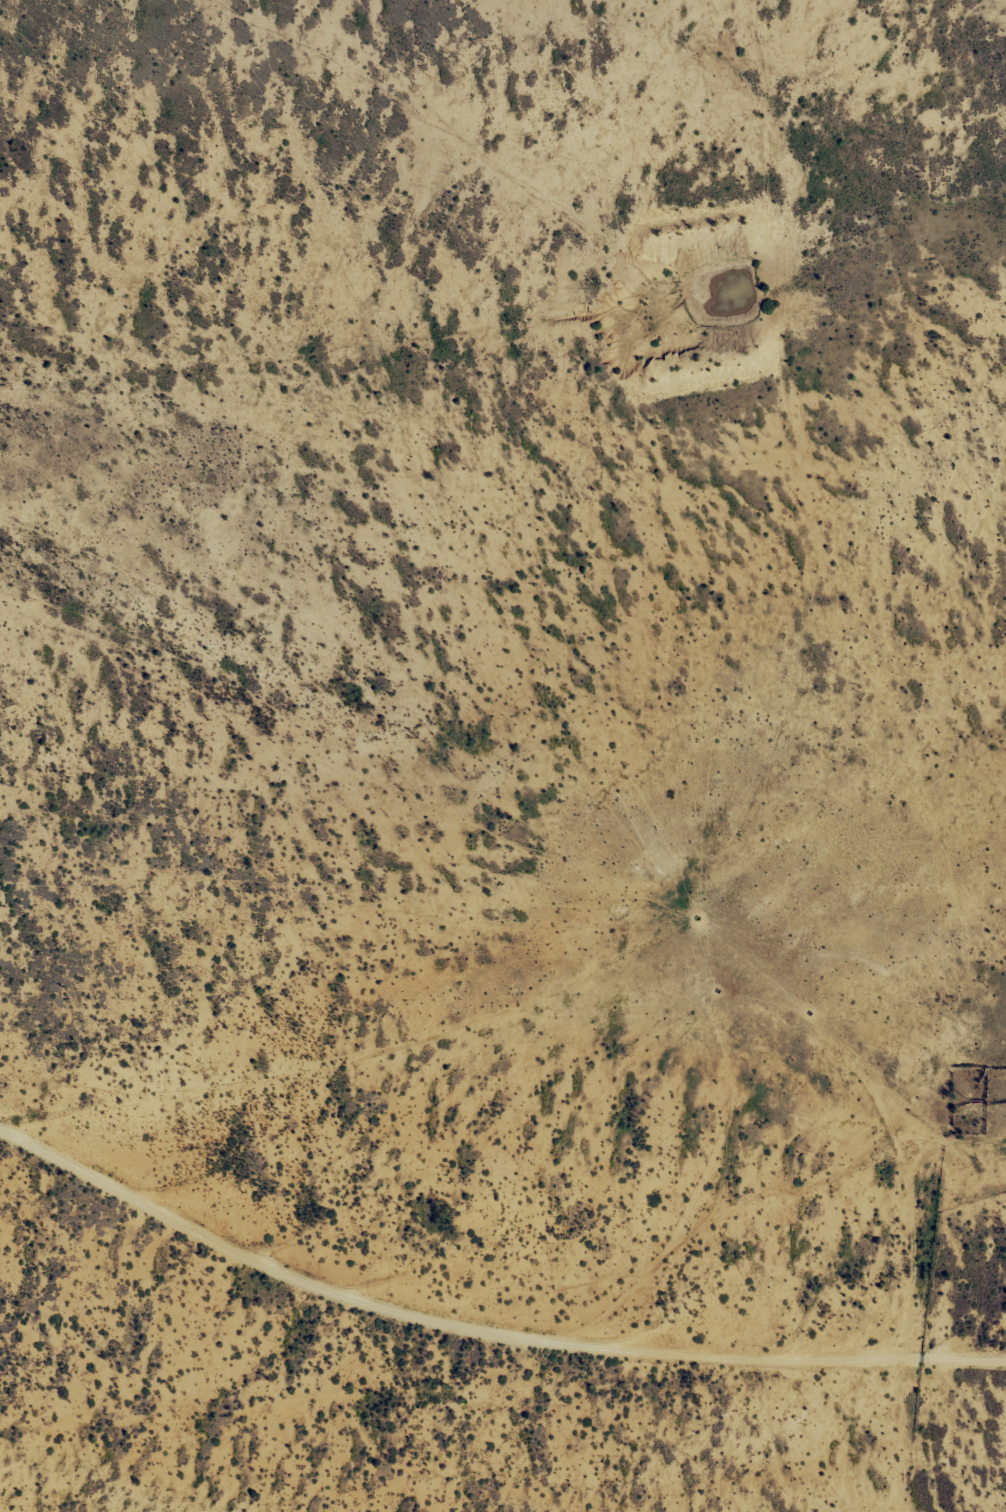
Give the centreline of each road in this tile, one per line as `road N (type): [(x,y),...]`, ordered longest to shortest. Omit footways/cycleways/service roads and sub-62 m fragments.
road 1 (residential): [(0,1136),(393,1310),(696,1347),(1005,1360)]

